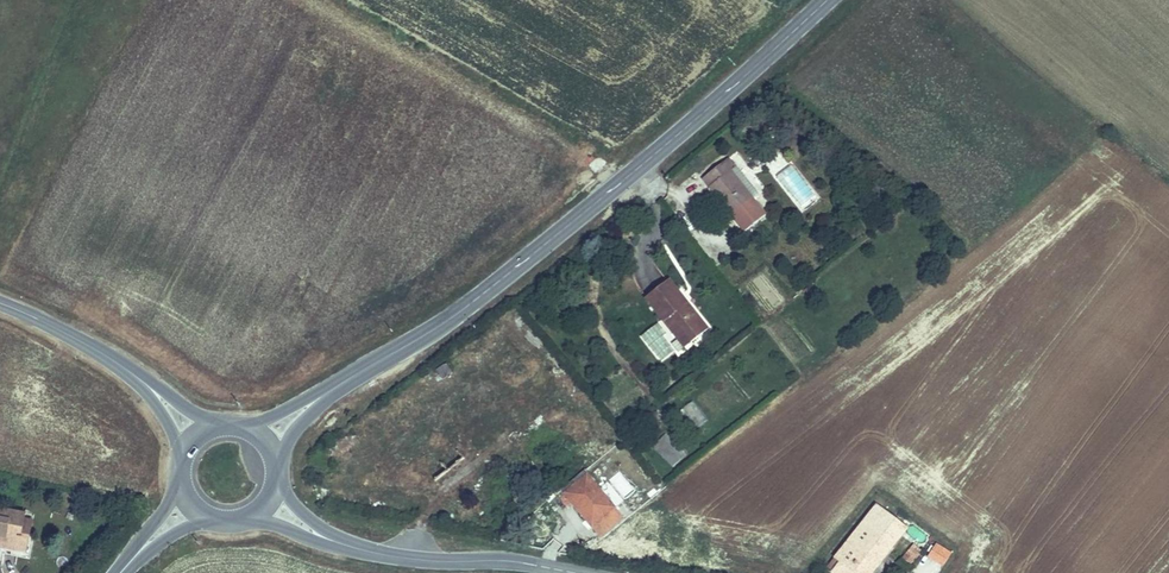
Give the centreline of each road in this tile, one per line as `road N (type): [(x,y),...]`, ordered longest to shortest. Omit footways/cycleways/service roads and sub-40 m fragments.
road 1 (secondary): [(826,0),(490,288),(332,389)]
road 2 (tertiary): [(575,572),(400,557),(333,540)]
road 3 (tertiary): [(0,301),(144,382)]

